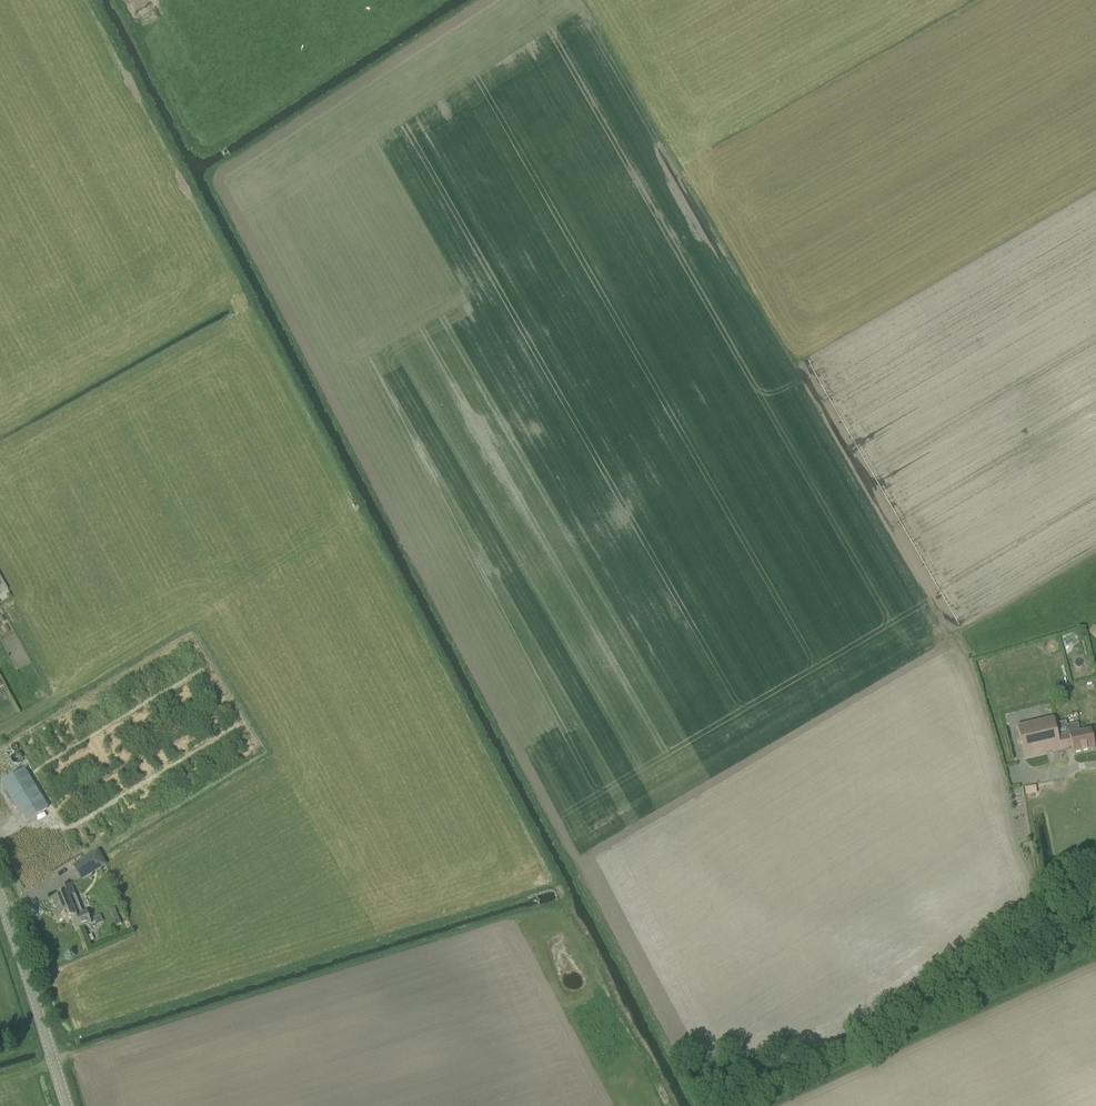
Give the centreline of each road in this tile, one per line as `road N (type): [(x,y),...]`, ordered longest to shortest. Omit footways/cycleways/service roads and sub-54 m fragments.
road 1 (unclassified): [(69,1105),(0,904)]

